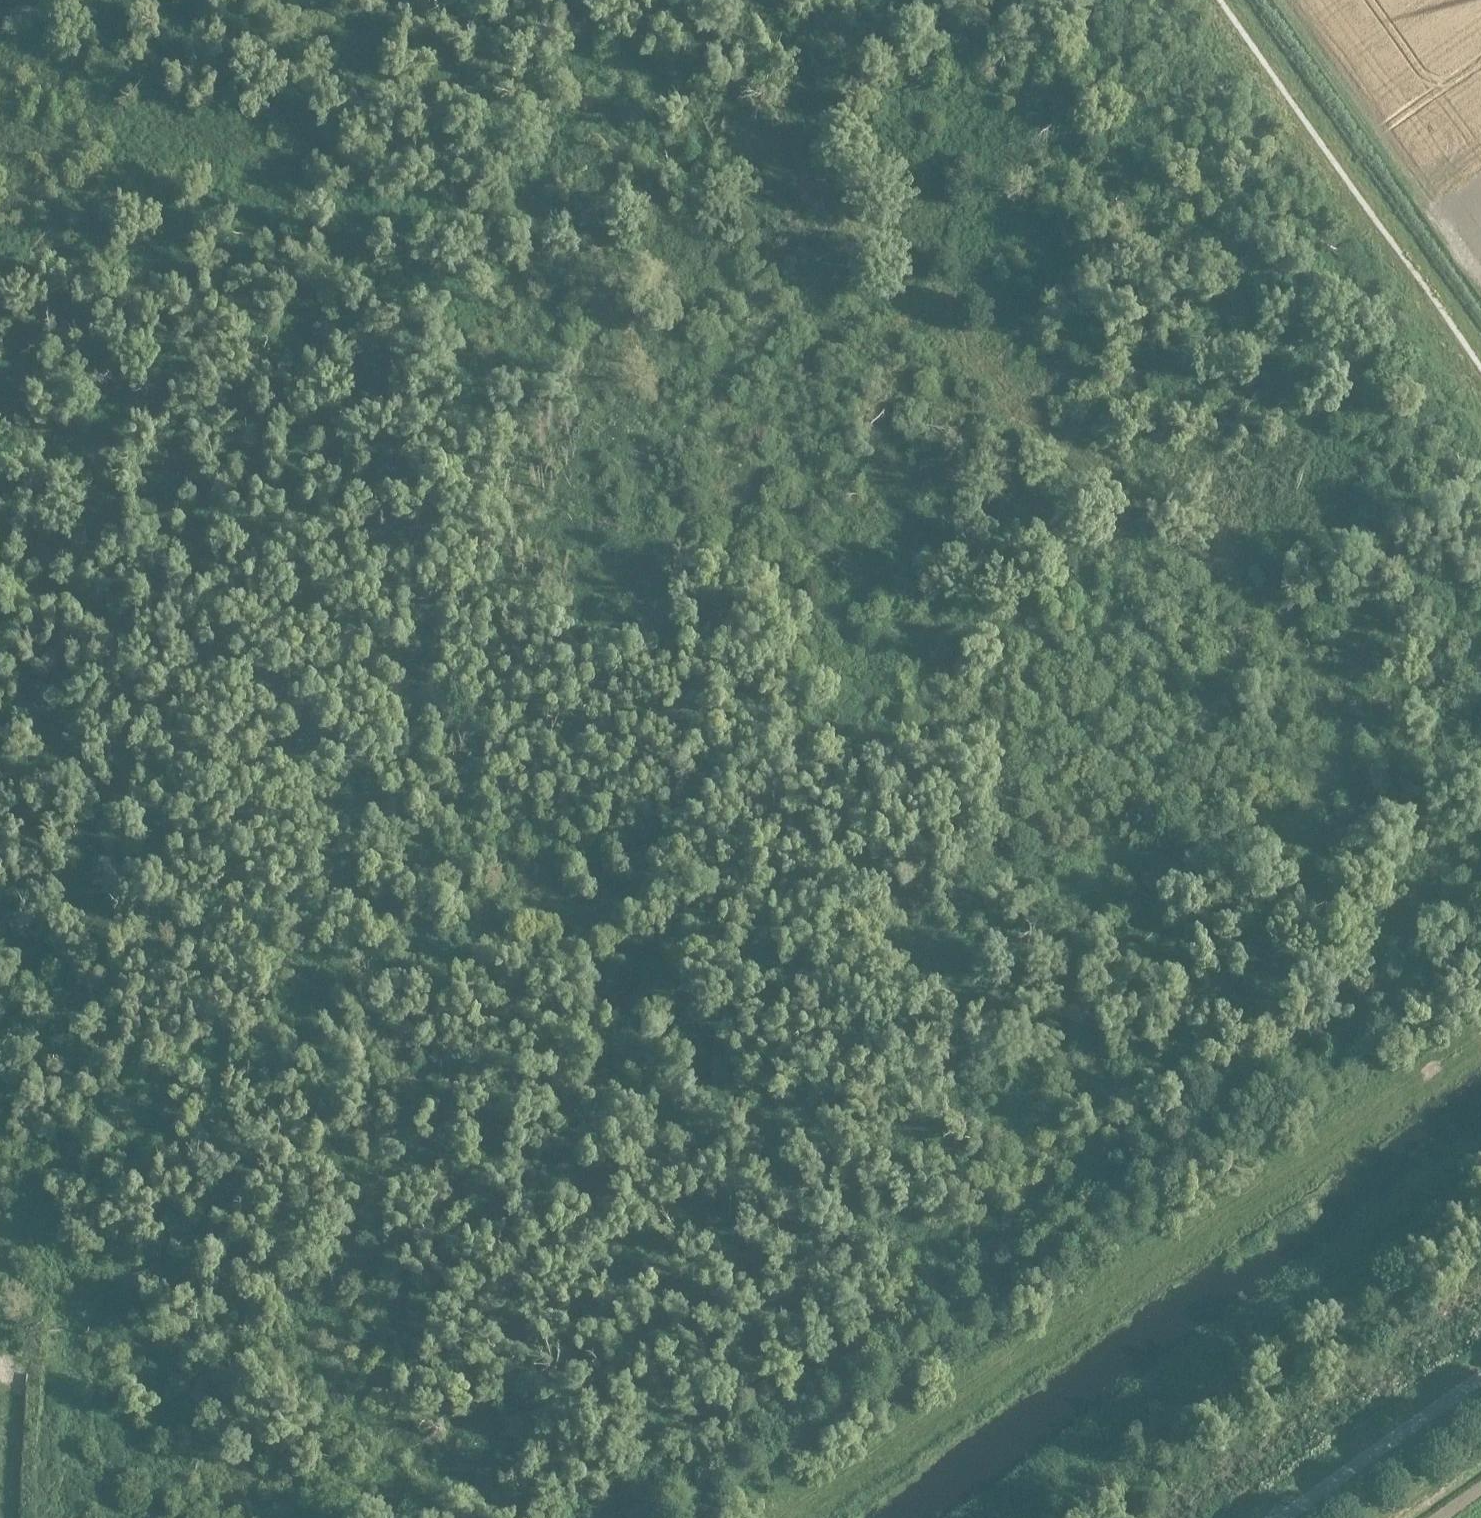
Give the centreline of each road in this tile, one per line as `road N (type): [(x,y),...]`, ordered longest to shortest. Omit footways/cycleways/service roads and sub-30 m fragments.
road 1 (unclassified): [(1284,1517),(1480,1379)]

